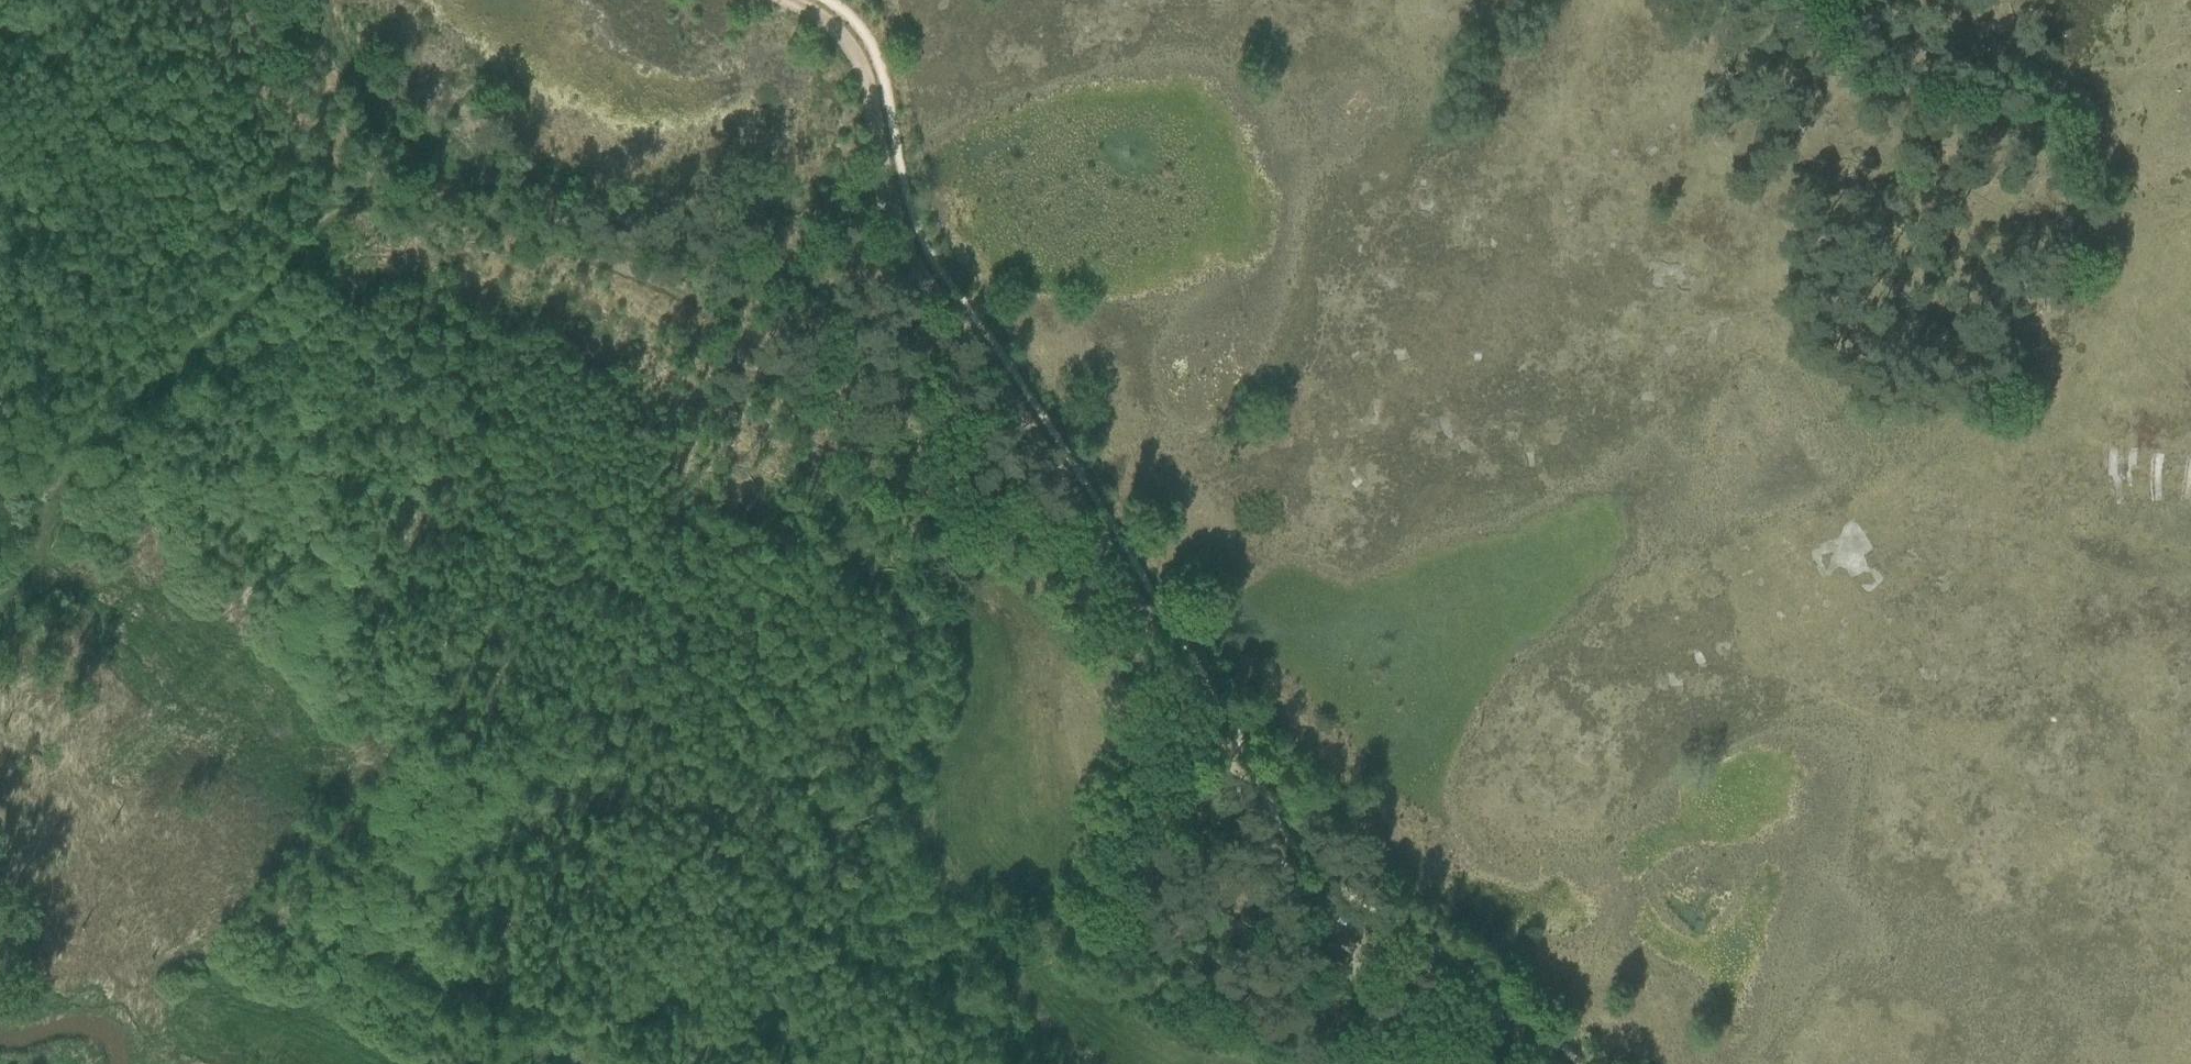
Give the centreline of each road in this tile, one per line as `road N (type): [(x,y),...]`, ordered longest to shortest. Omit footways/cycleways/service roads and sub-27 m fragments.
road 1 (track): [(1368,929),(1328,909),(1291,874),(1081,504),(897,234),(856,56),(839,33),(787,0)]
road 2 (track): [(1554,1063),(1447,971),(1368,929)]

